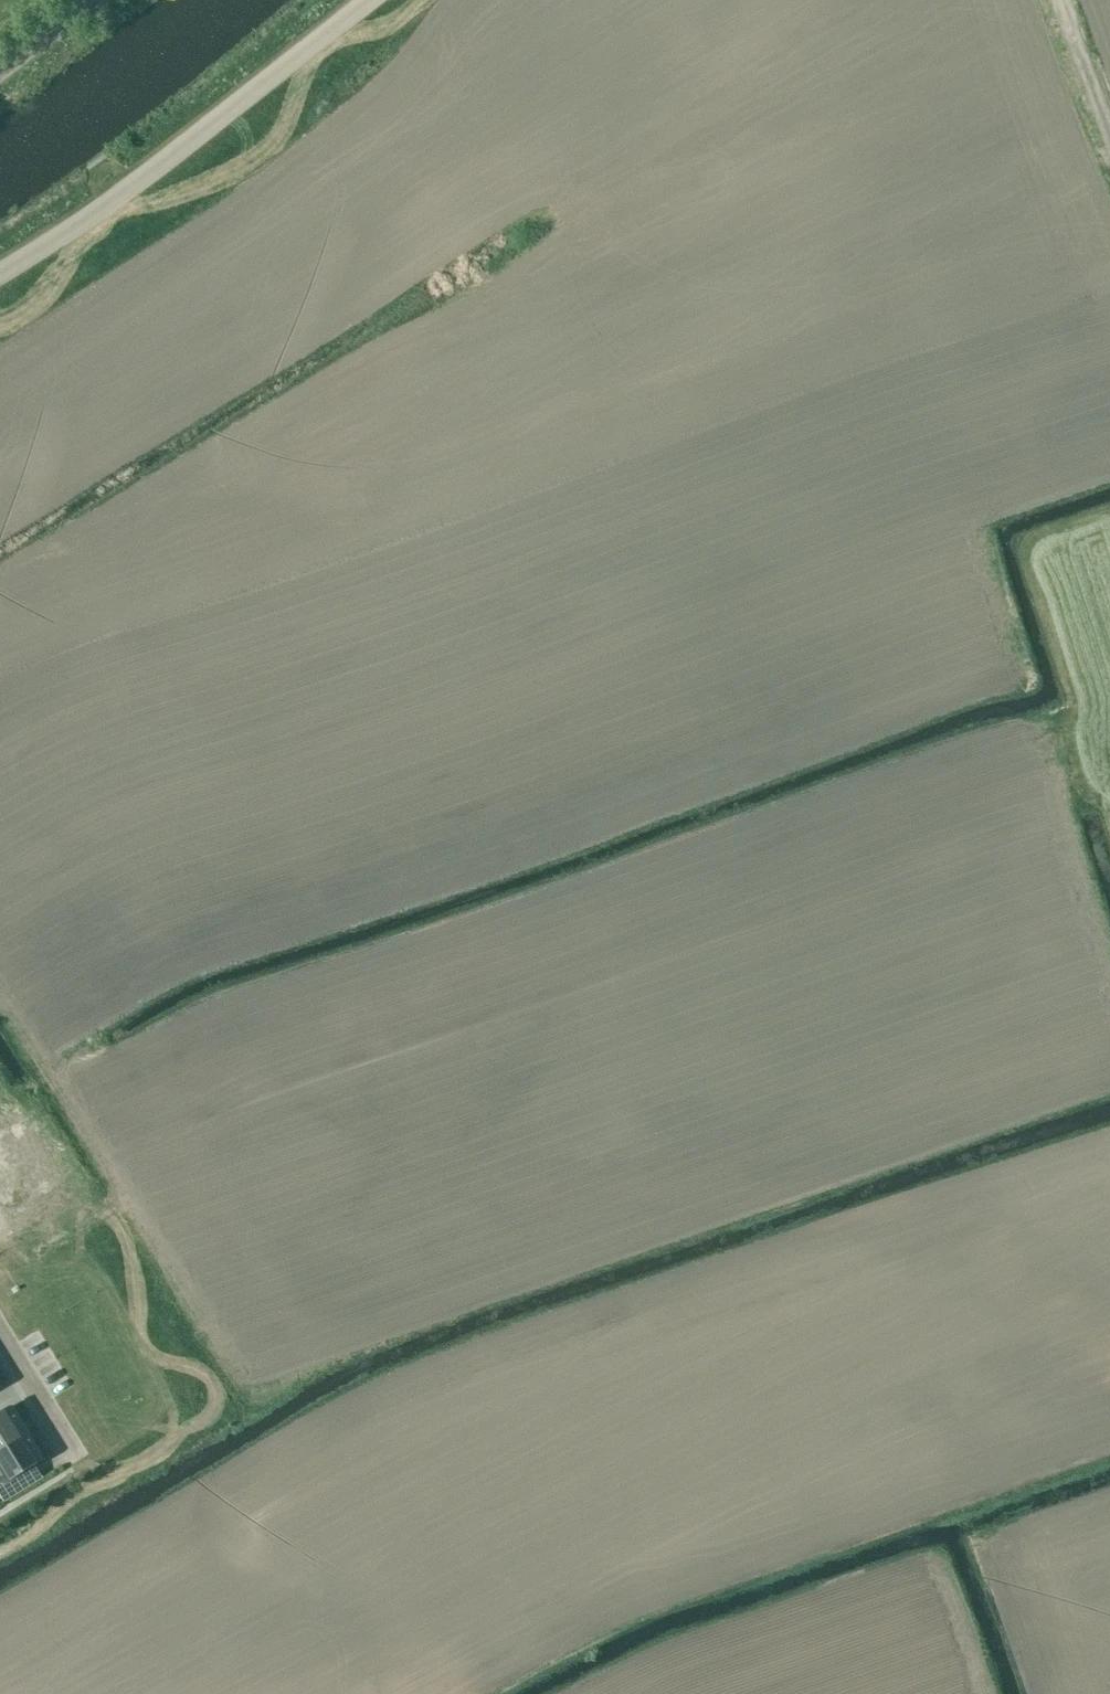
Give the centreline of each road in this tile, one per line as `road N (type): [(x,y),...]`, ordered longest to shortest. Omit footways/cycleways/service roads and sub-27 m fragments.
road 1 (unclassified): [(0,271),(122,193),(370,0)]
road 2 (residential): [(76,1454),(0,1334)]

